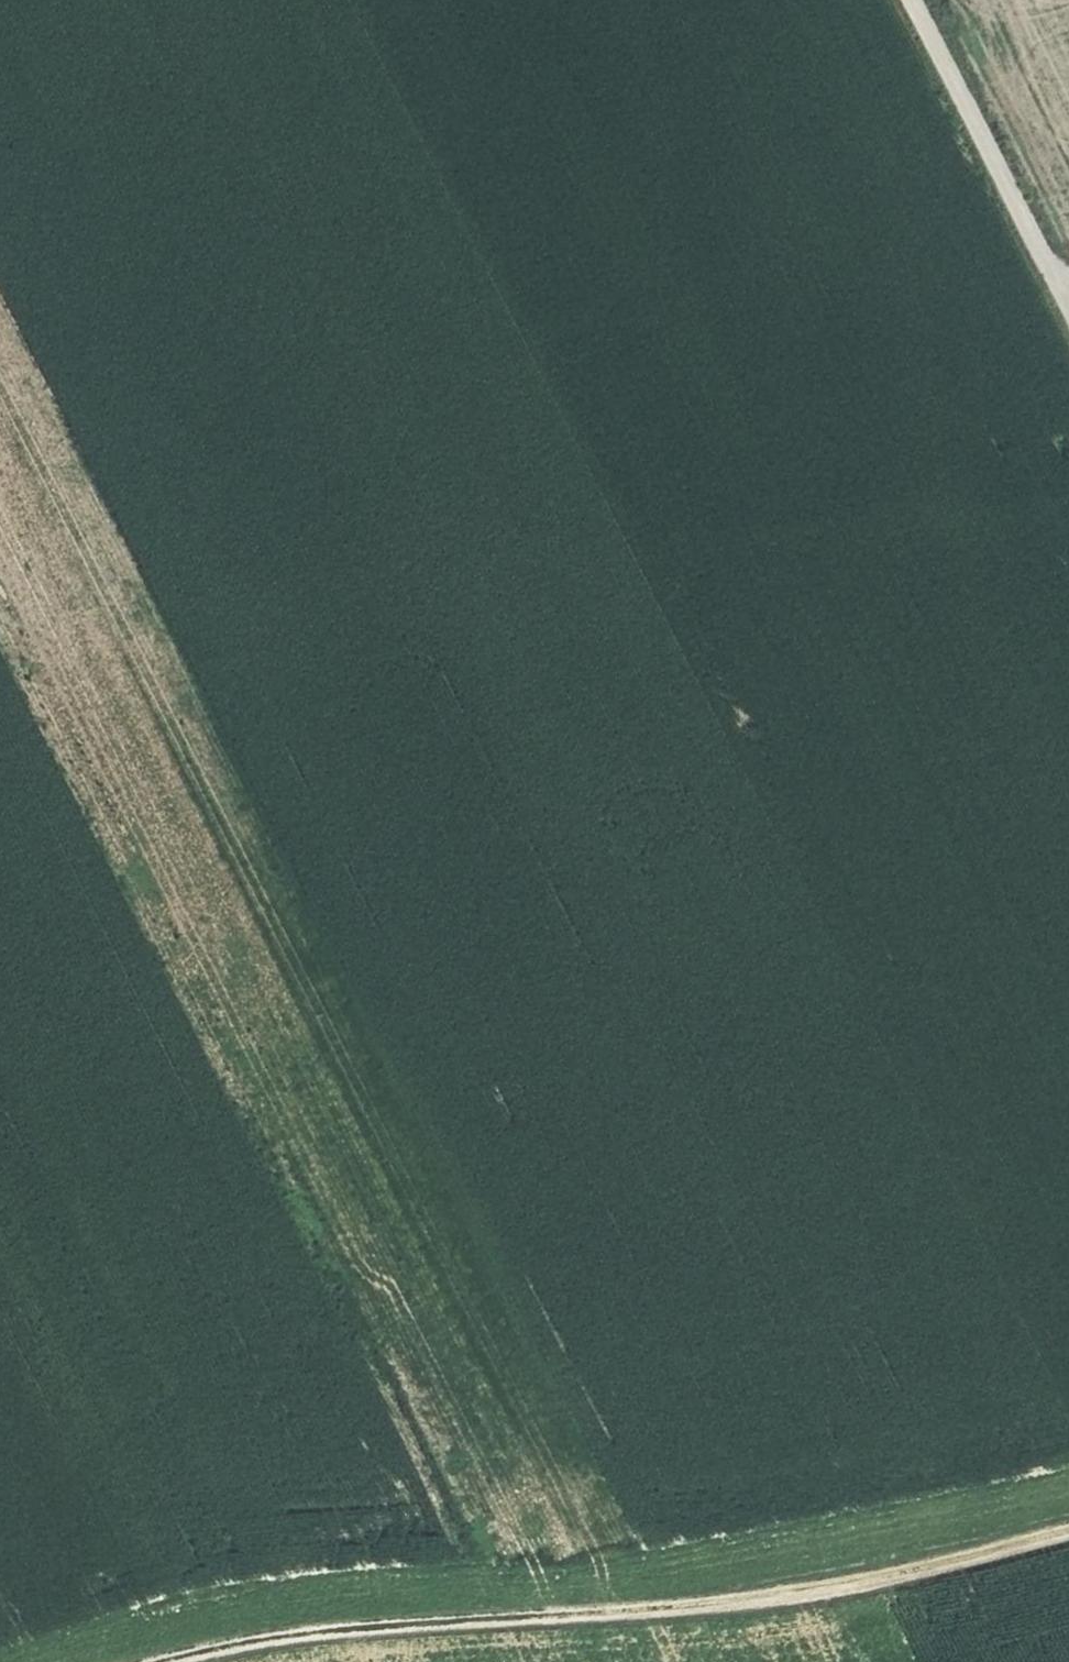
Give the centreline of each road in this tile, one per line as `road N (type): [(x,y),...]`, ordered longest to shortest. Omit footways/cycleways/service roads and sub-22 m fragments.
road 1 (track): [(1068,1525),(789,1591),(548,1621),(434,1626),(204,1661)]
road 2 (unclassified): [(914,0),(1066,291)]

